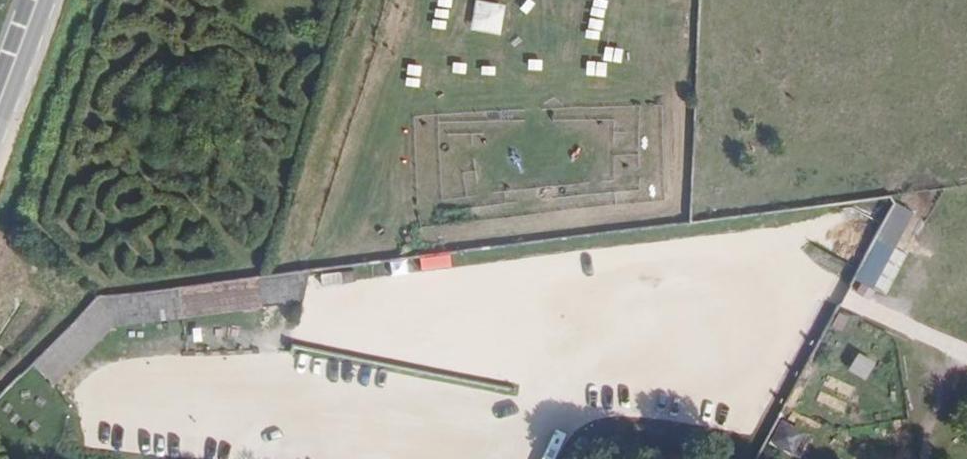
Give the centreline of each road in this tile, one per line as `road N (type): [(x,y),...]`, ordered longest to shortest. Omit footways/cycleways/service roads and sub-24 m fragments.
road 1 (track): [(767,294),(841,297),(966,348)]

